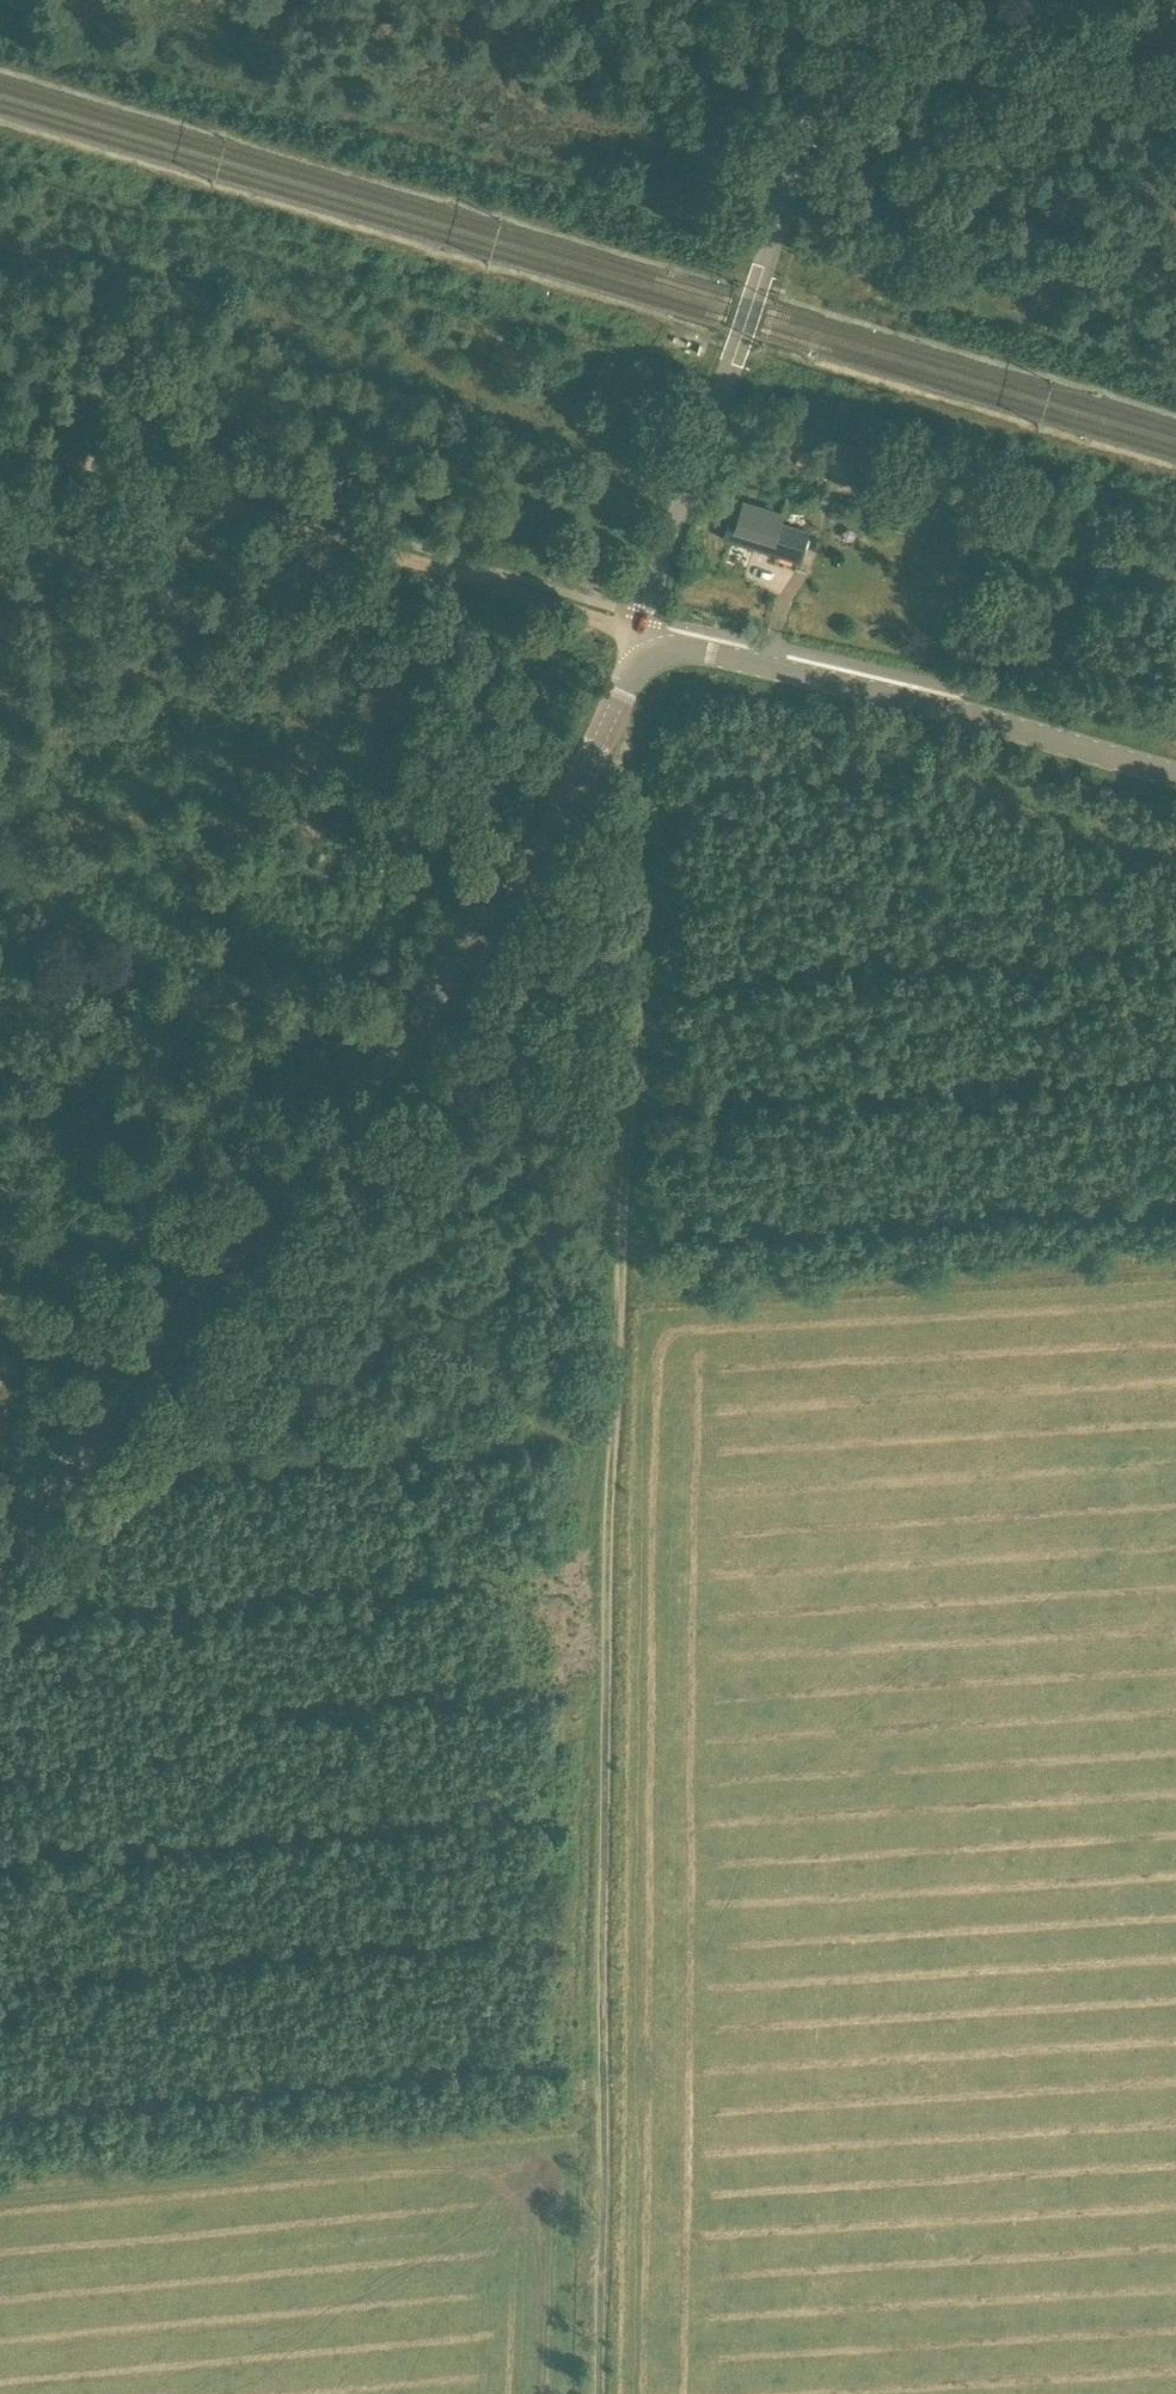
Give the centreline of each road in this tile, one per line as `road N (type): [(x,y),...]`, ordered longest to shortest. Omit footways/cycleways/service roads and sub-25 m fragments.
road 1 (track): [(613,710),(636,796),(611,1496),(598,2393)]
road 2 (secondary): [(0,1558),(498,920),(564,813),(622,691),(655,658)]
road 3 (unclassified): [(655,658),(647,616),(851,0)]
road 4 (track): [(0,437),(597,619)]
road 5 (secondary): [(1175,776),(888,694),(708,654),(655,658)]
road 6 (track): [(0,1009),(291,1001),(318,1007)]

